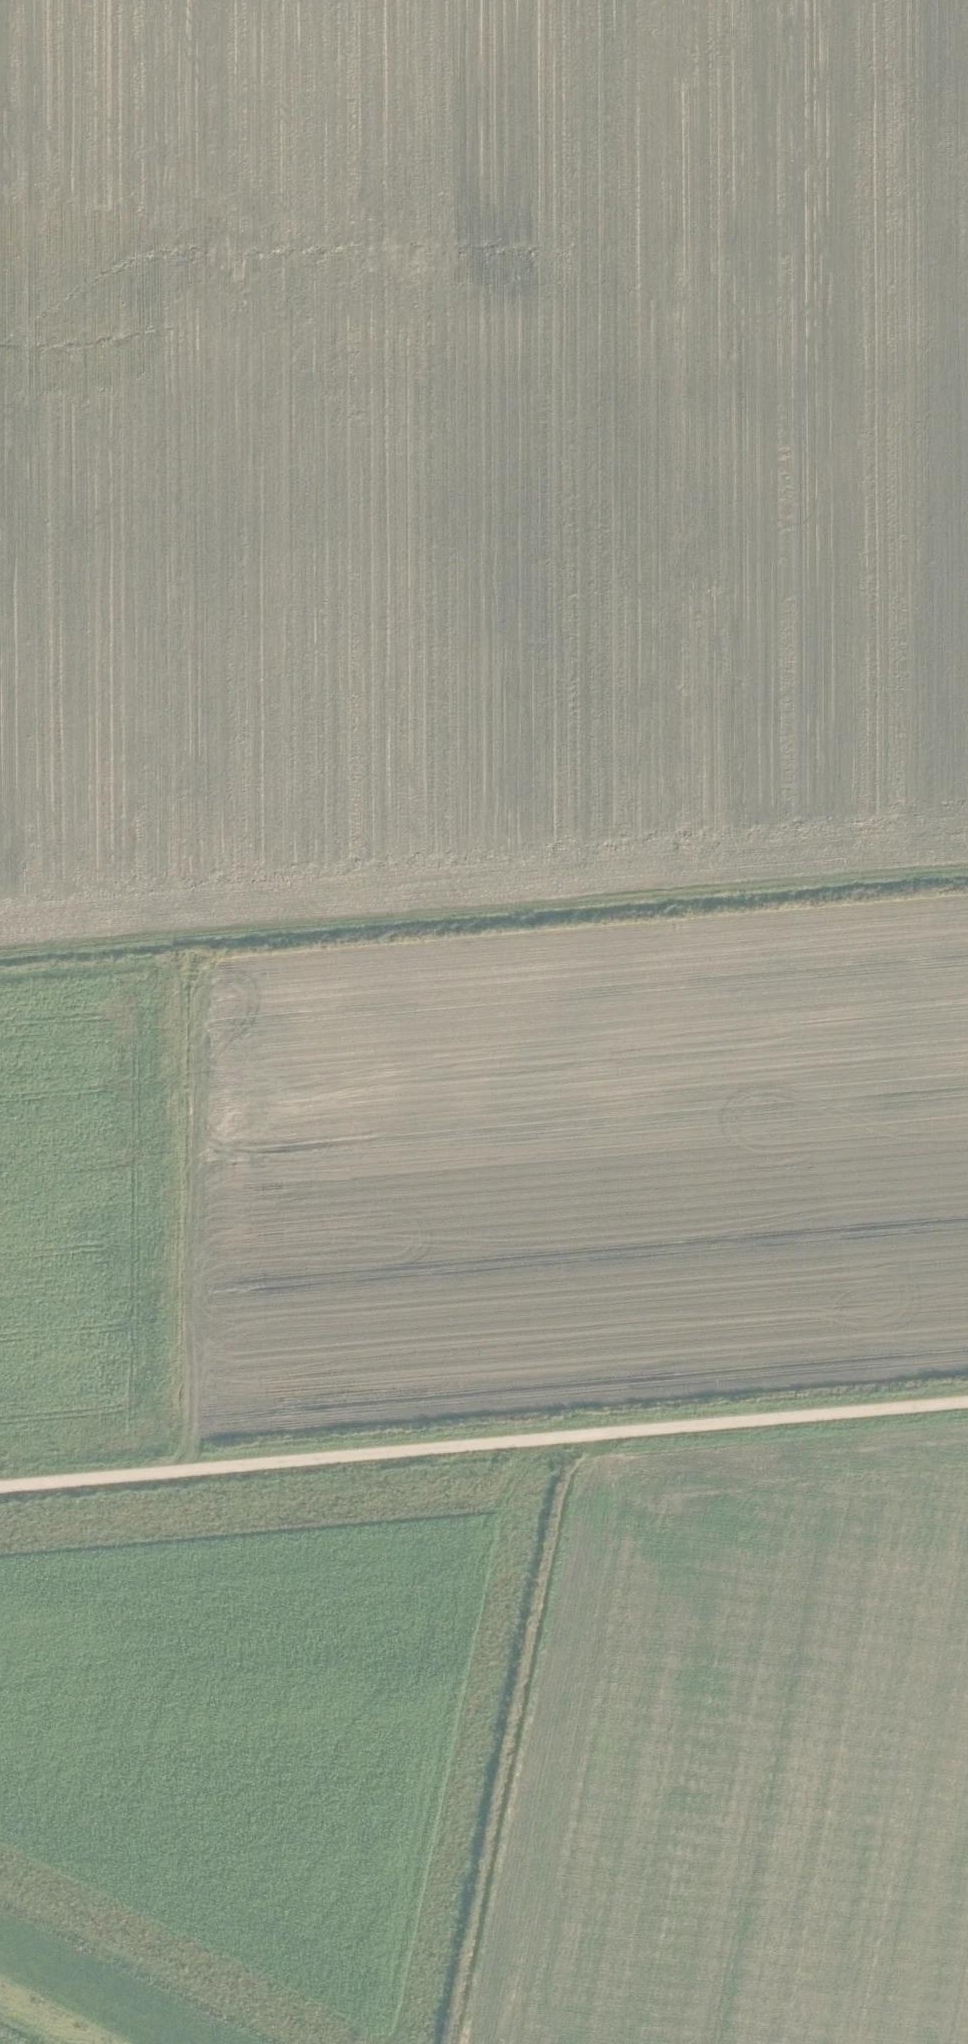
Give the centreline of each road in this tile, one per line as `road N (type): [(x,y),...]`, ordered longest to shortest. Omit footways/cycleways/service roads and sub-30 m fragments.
road 1 (track): [(0,1485),(967,1401)]

